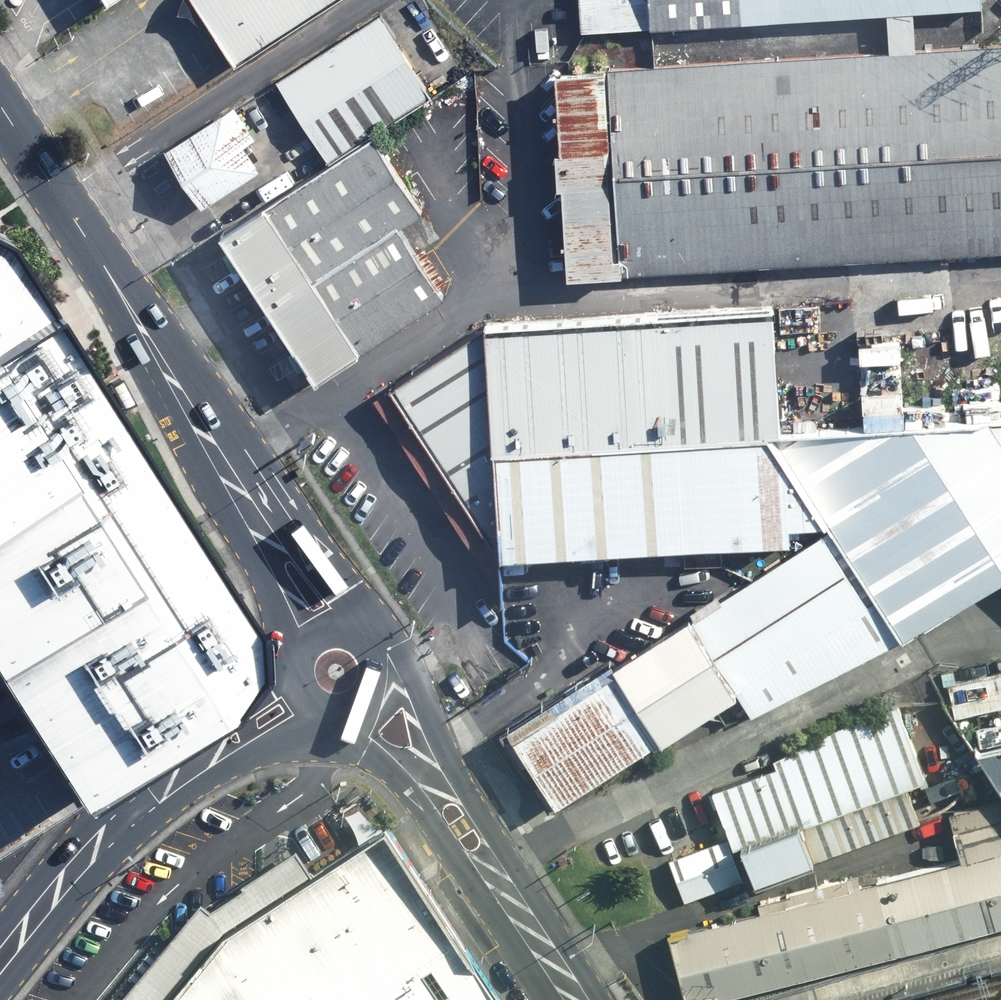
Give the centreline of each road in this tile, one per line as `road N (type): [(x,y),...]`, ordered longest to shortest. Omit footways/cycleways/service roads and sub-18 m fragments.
road 1 (tertiary): [(116,284),(246,450),(344,593),(362,637)]
road 2 (tertiary): [(322,712),(135,839),(0,994)]
road 3 (tertiary): [(296,660),(116,284)]
road 4 (tertiary): [(0,931),(110,807),(295,665)]
road 5 (residential): [(366,640),(392,653),(412,676),(527,922)]
road 6 (residential): [(527,922),(444,840),(339,714)]
road 7 (tertiary): [(116,284),(0,106)]

